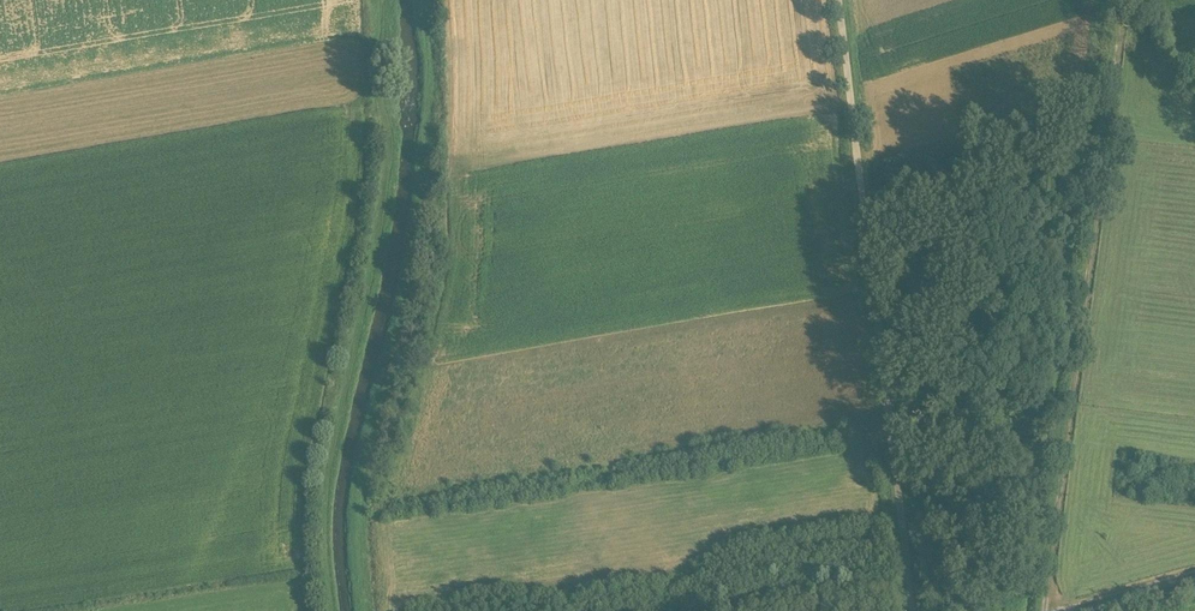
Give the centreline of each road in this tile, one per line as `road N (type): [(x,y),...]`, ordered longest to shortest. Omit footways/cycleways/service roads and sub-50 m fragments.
road 1 (track): [(1127,0),(1051,610)]
road 2 (unclassified): [(913,610),(839,0)]
road 3 (track): [(1070,610),(1194,577)]

